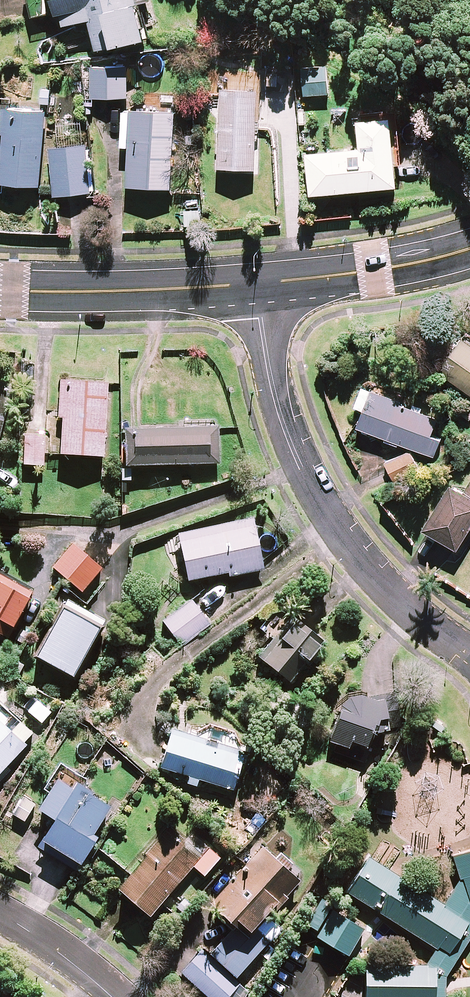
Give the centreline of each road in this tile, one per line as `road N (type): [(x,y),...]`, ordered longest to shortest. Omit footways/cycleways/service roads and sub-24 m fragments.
road 1 (residential): [(469,653),(366,570),(325,514),(285,430),(253,286)]
road 2 (residential): [(0,289),(253,286)]
road 3 (residential): [(253,286),(469,248)]
road 4 (residential): [(0,912),(110,996)]

